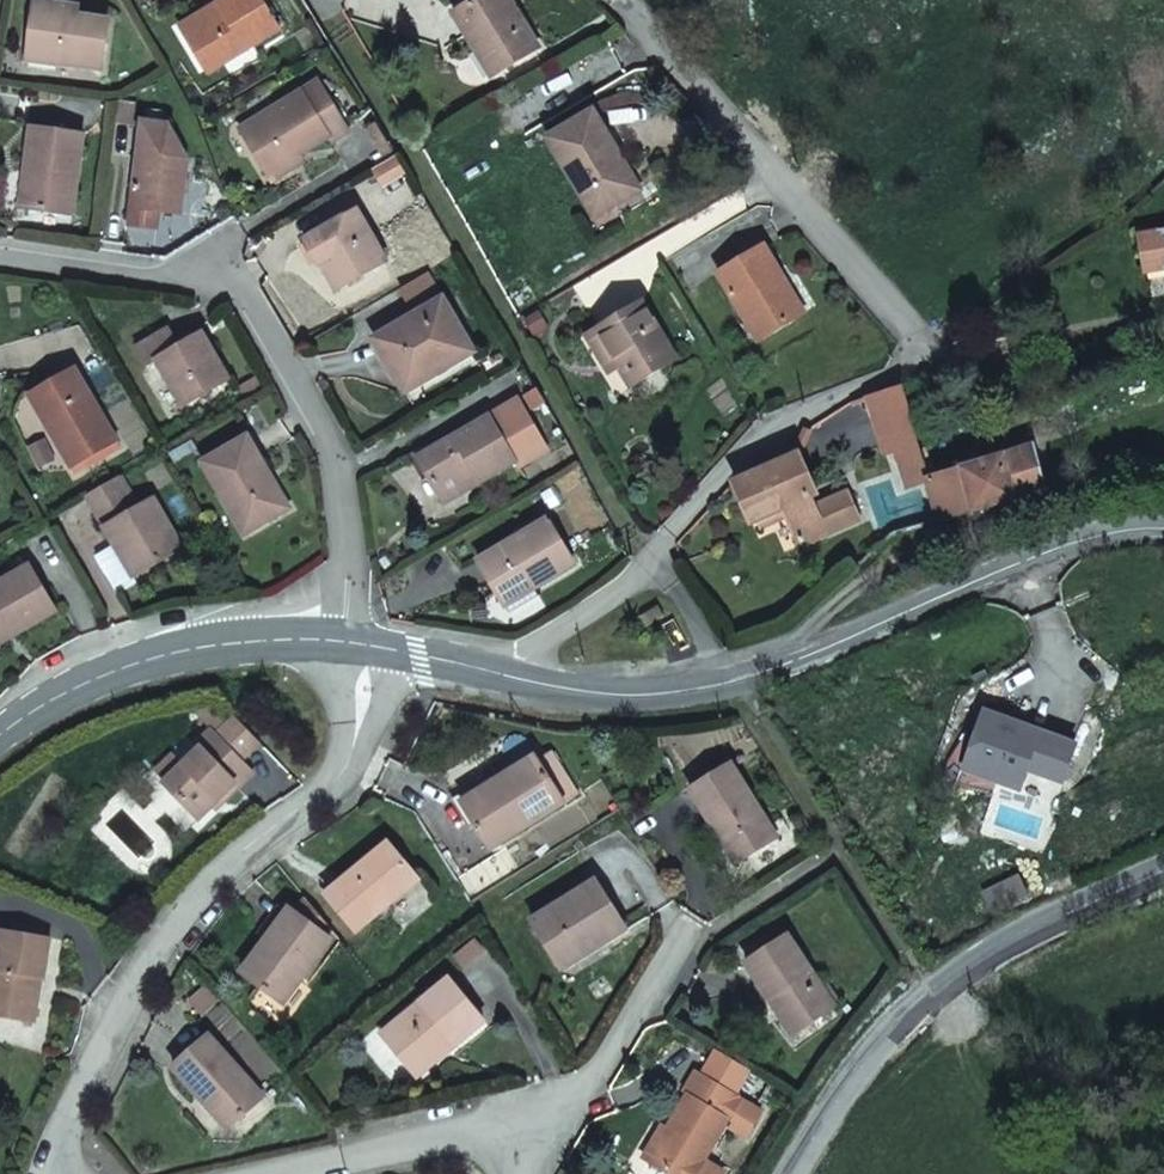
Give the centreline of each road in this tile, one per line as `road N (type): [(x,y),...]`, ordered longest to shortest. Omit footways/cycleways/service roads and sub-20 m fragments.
road 1 (residential): [(653,563),(678,523),(765,430),(934,345),(628,0)]
road 2 (residential): [(356,647),(356,748),(183,909),(133,983),(61,1130),(60,1173)]
road 3 (unclassified): [(0,260),(220,282),(269,328),(321,420),(344,496),(356,647)]
road 4 (tertiary): [(1163,863),(1035,916),(922,990),(855,1073),(794,1173)]
road 5 (tertiary): [(729,683),(1050,532),(1163,520)]
road 6 (tertiary): [(0,738),(57,689),(139,658),(244,638),(356,647)]
road 7 (residential): [(255,1173),(498,1117),(545,1142)]
road 8 (residential): [(545,1142),(678,951)]
road 9 (tertiary): [(522,680),(638,696),(729,683)]
road 10 (residential): [(522,680),(544,645),(653,563)]
road 11 (tertiary): [(356,647),(522,680)]
road 12 (unclassified): [(653,563),(729,683)]

